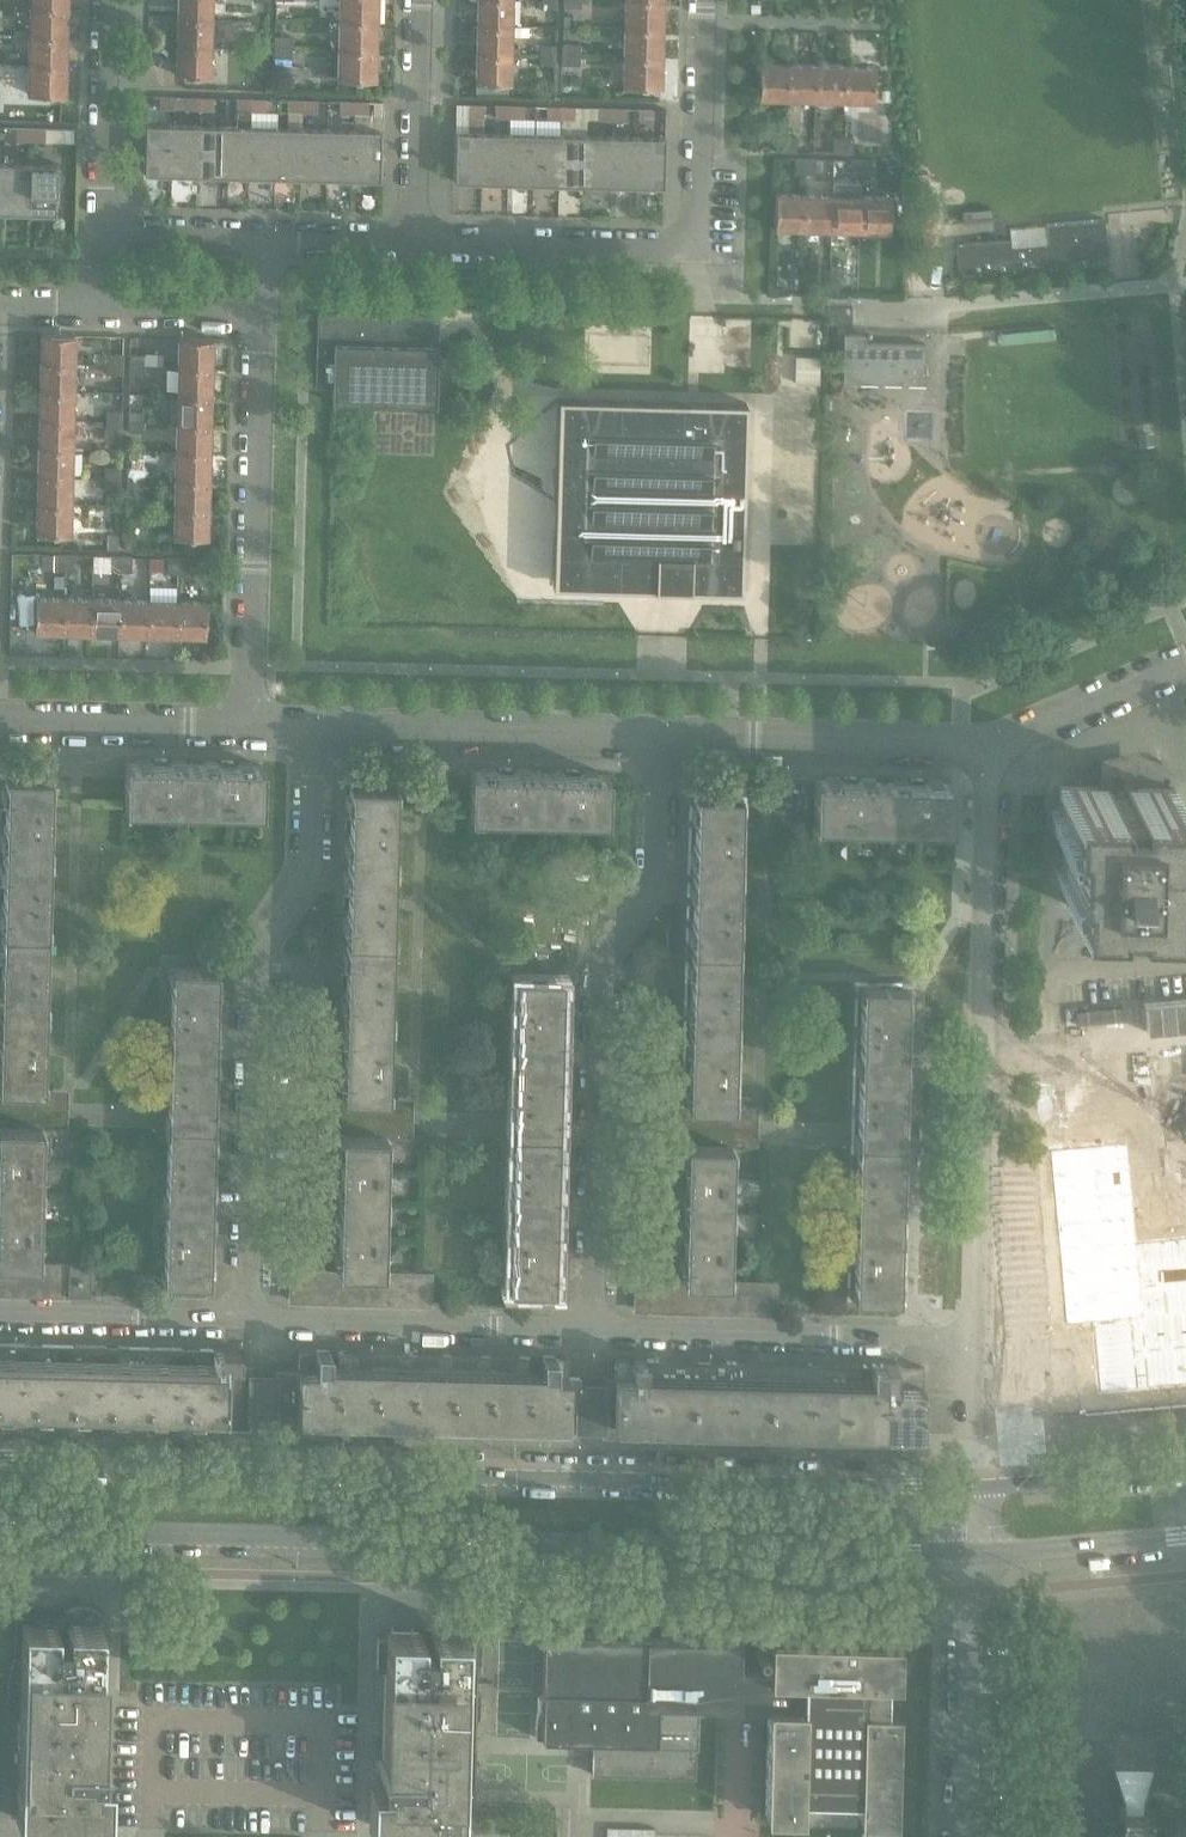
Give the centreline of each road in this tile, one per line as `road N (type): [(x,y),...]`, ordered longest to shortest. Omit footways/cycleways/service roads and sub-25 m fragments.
road 1 (secondary): [(972,1489),(0,1464)]
road 2 (secondary): [(0,1536),(972,1551)]
road 3 (residential): [(247,1320),(252,963),(312,862),(312,729)]
road 4 (residential): [(594,1328),(603,966),(654,881),(655,736)]
road 5 (residential): [(974,1342),(988,743)]
road 6 (residential): [(708,0),(705,249),(416,241)]
road 7 (residential): [(252,727),(261,315)]
road 8 (residential): [(0,697),(8,308)]
road 9 (residential): [(974,1342),(594,1328)]
road 10 (residential): [(594,1328),(247,1320)]
road 11 (residential): [(312,729),(655,736)]
road 12 (residential): [(655,736),(988,743)]
road 13 (residential): [(963,1836),(972,1551)]
road 14 (residential): [(0,717),(252,727)]
road 15 (residential): [(247,1320),(0,1312)]
road 16 (residential): [(416,241),(420,0)]
road 17 (residential): [(102,233),(107,0)]
road 18 (secondary): [(1185,1465),(972,1489)]
road 19 (secondary): [(972,1551),(1185,1538)]
road 20 (residential): [(988,743),(1185,668)]
road 21 (residential): [(263,238),(102,233)]
road 22 (residential): [(101,308),(261,315)]
road 23 (residential): [(416,241),(263,238)]
road 24 (residential): [(972,1489),(974,1342)]

